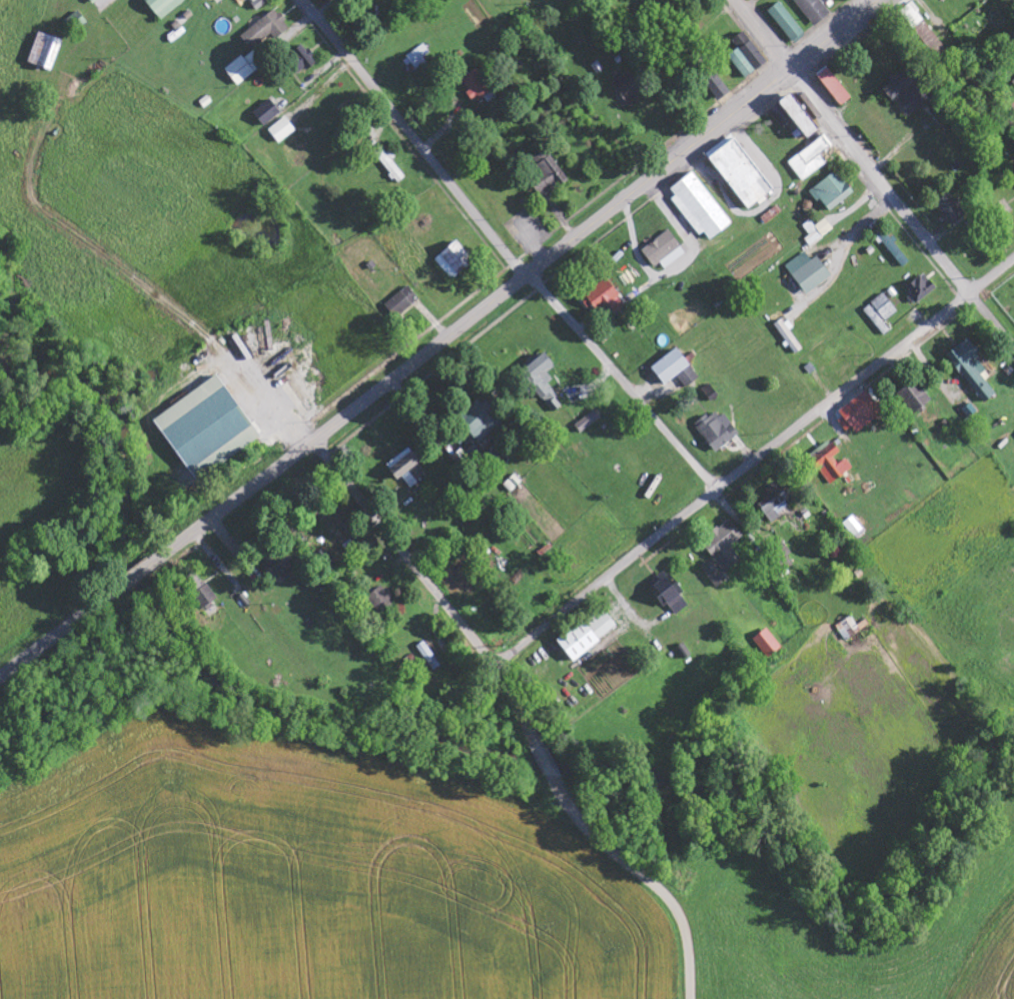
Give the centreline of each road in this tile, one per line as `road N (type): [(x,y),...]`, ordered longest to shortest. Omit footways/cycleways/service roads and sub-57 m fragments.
road 1 (tertiary): [(0,679),(792,68)]
road 2 (residential): [(694,998),(689,941),(670,900),(572,808),(497,666),(315,441)]
road 3 (residential): [(497,666),(971,295)]
road 4 (residential): [(792,68),(1013,344)]
road 5 (residential): [(527,275),(305,0)]
road 6 (residential): [(717,492),(527,275)]

